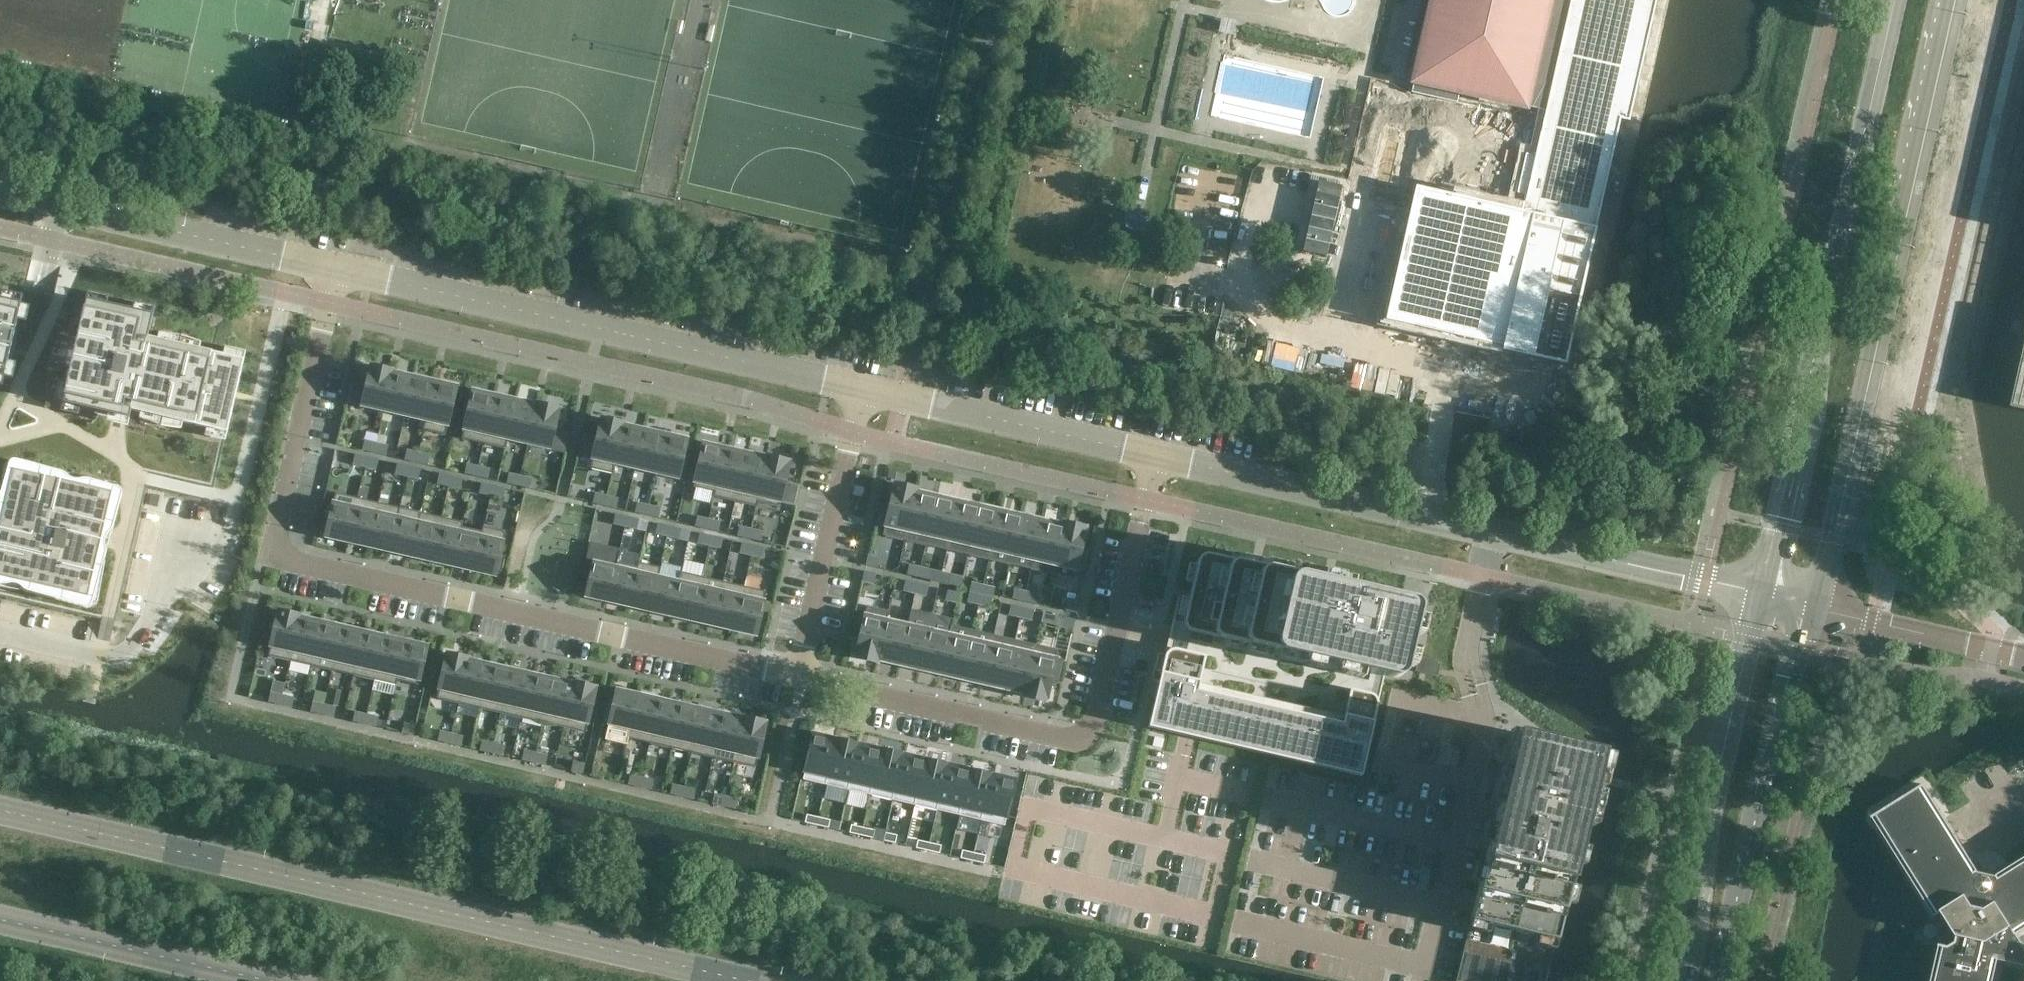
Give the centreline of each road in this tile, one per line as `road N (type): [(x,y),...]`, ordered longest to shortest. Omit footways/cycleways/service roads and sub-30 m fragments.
road 1 (residential): [(793,675),(271,554),(336,268)]
road 2 (primary): [(765,980),(0,807)]
road 3 (tertiary): [(1816,606),(1956,0)]
road 4 (tertiary): [(1895,0),(1764,593)]
road 5 (residential): [(793,675),(1091,738),(1156,453)]
road 6 (unclassified): [(856,390),(336,268)]
road 7 (residential): [(1493,532),(1466,660),(1478,713),(1420,960)]
road 8 (tertiary): [(1764,593),(1674,980)]
road 9 (tertiary): [(1725,980),(1816,606)]
road 10 (unclassified): [(1493,532),(1156,453)]
road 11 (unclassified): [(336,268),(0,189)]
road 12 (unclassified): [(1156,453),(856,390)]
road 13 (residential): [(233,526),(127,656),(107,660),(0,634)]
road 14 (residential): [(856,390),(793,675)]
road 15 (primary): [(0,916),(283,980)]
road 16 (unclassified): [(1764,593),(1493,532)]
road 17 (unclassified): [(1992,648),(1816,606)]

